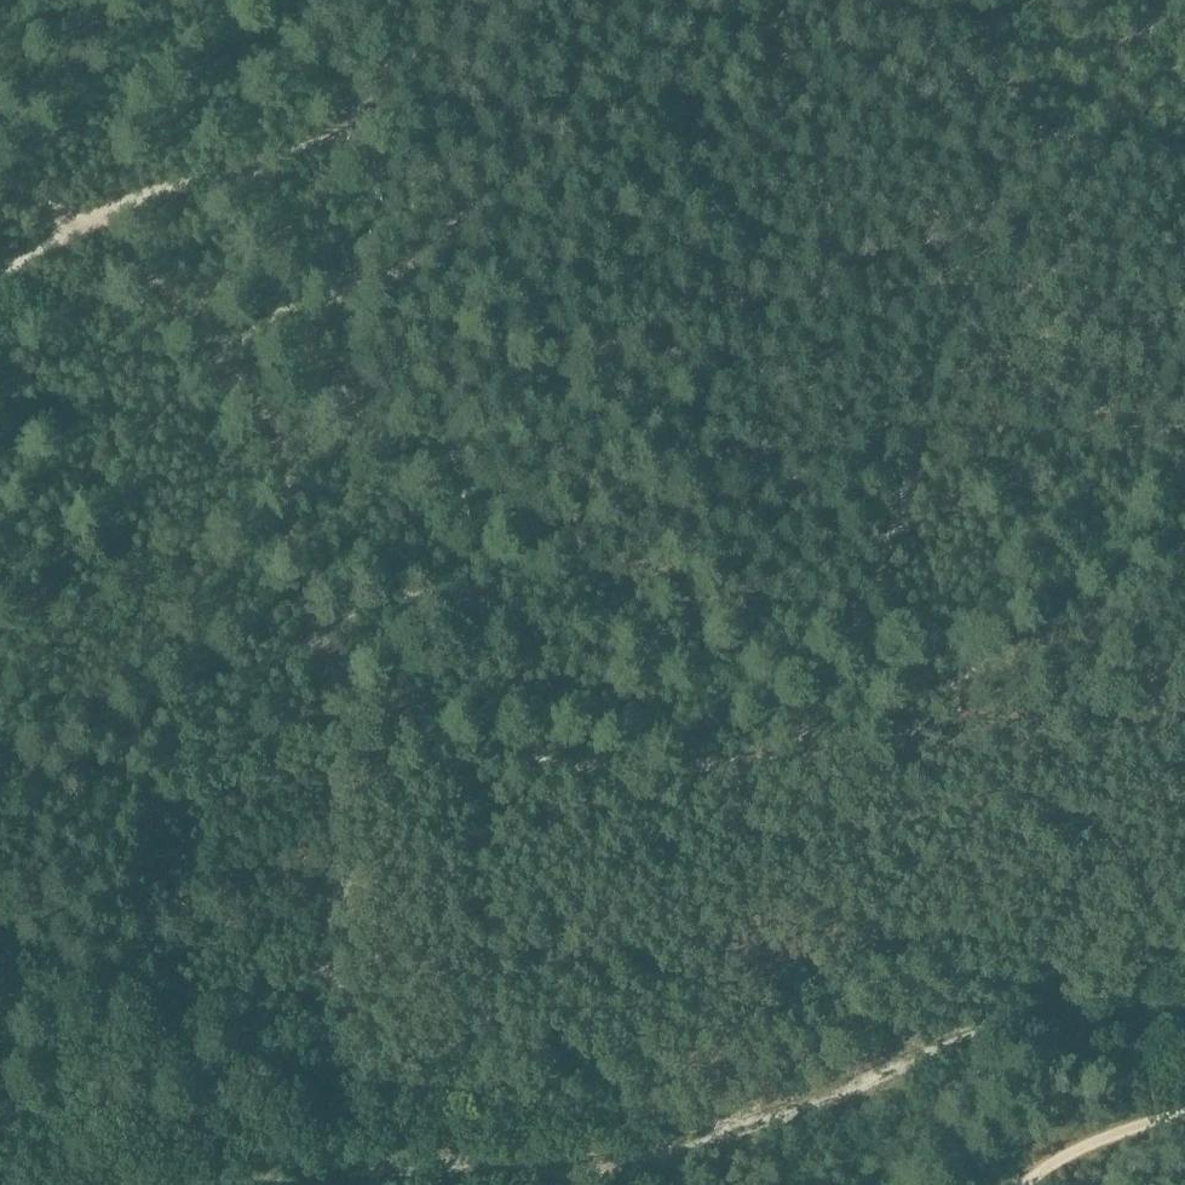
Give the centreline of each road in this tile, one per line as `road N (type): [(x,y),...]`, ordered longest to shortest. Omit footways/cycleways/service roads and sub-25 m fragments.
road 1 (track): [(1184,1113),(1078,1150),(1022,1184)]

